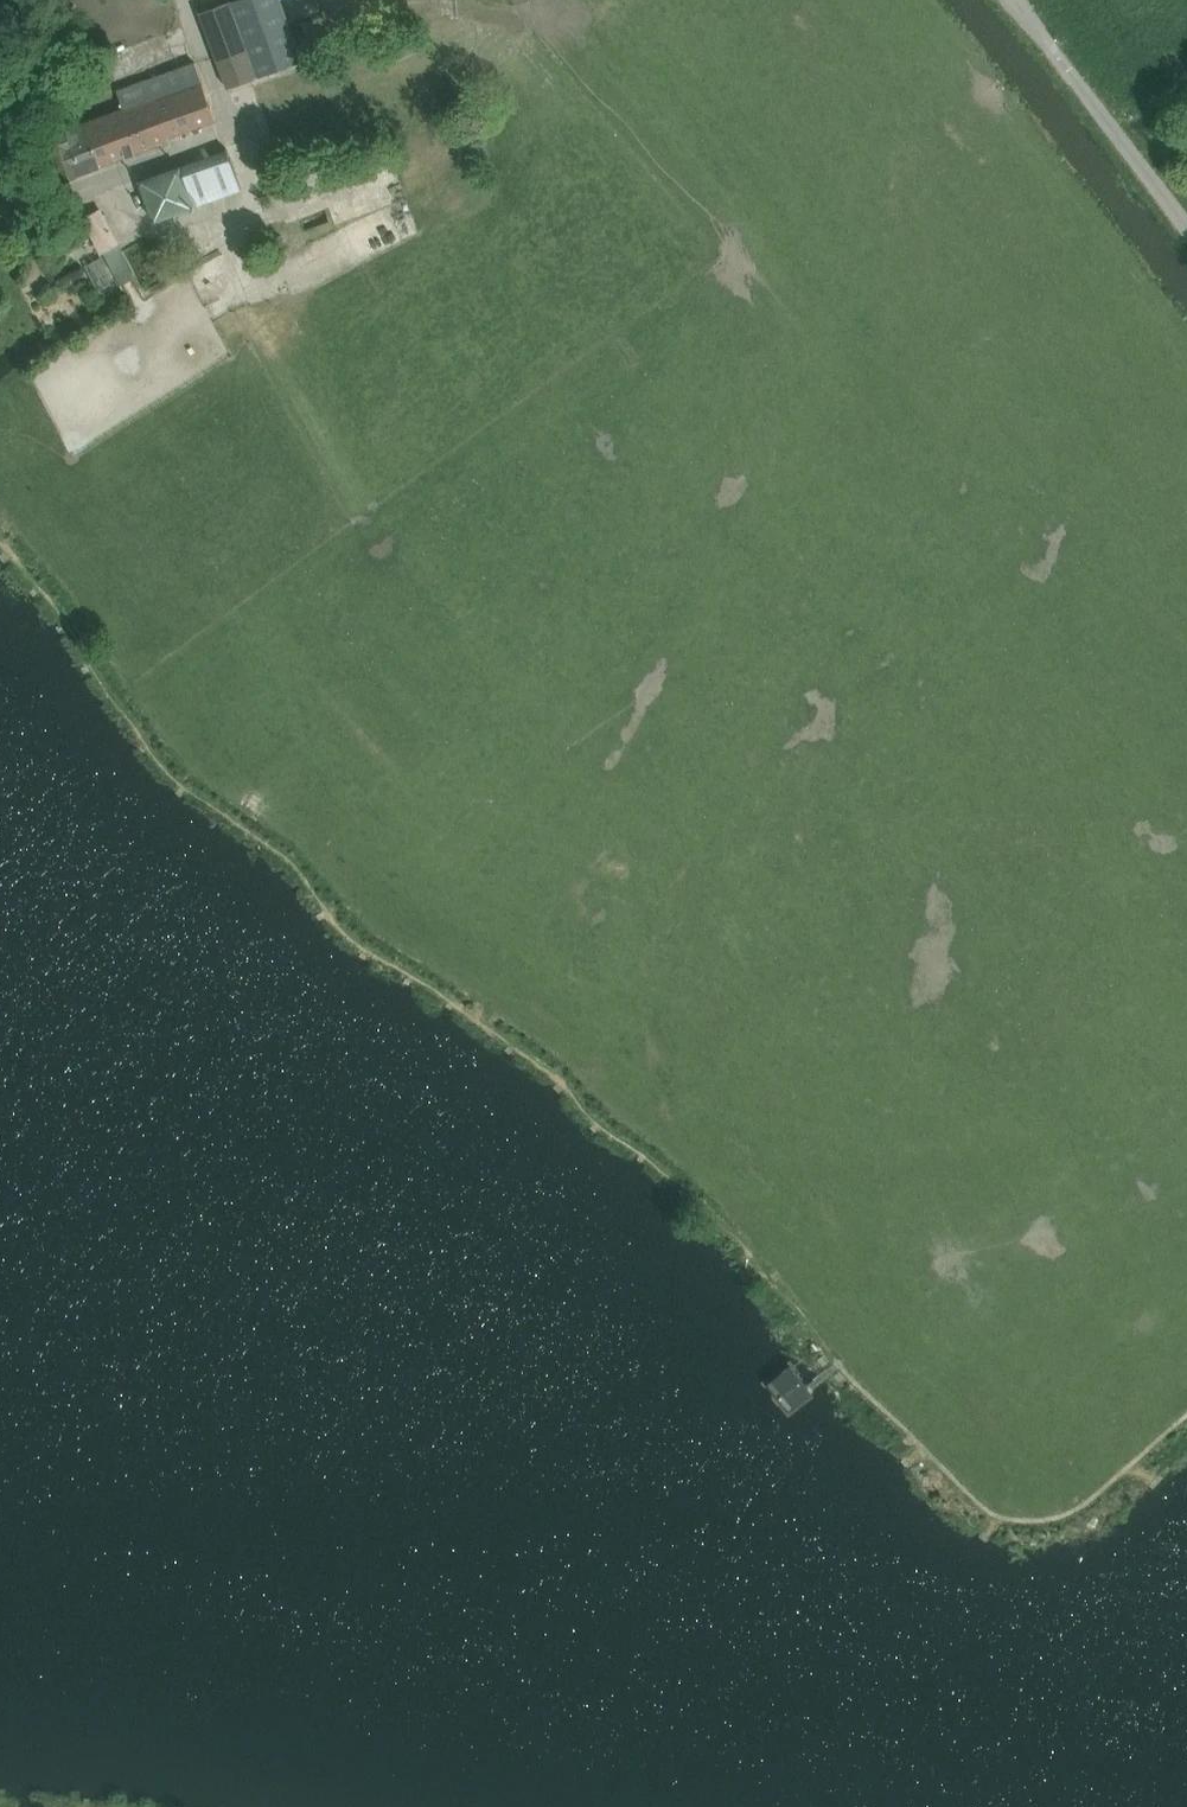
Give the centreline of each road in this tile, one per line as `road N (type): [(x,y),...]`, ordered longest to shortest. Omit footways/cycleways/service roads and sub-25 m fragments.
road 1 (residential): [(1015,0),(1186,223)]

